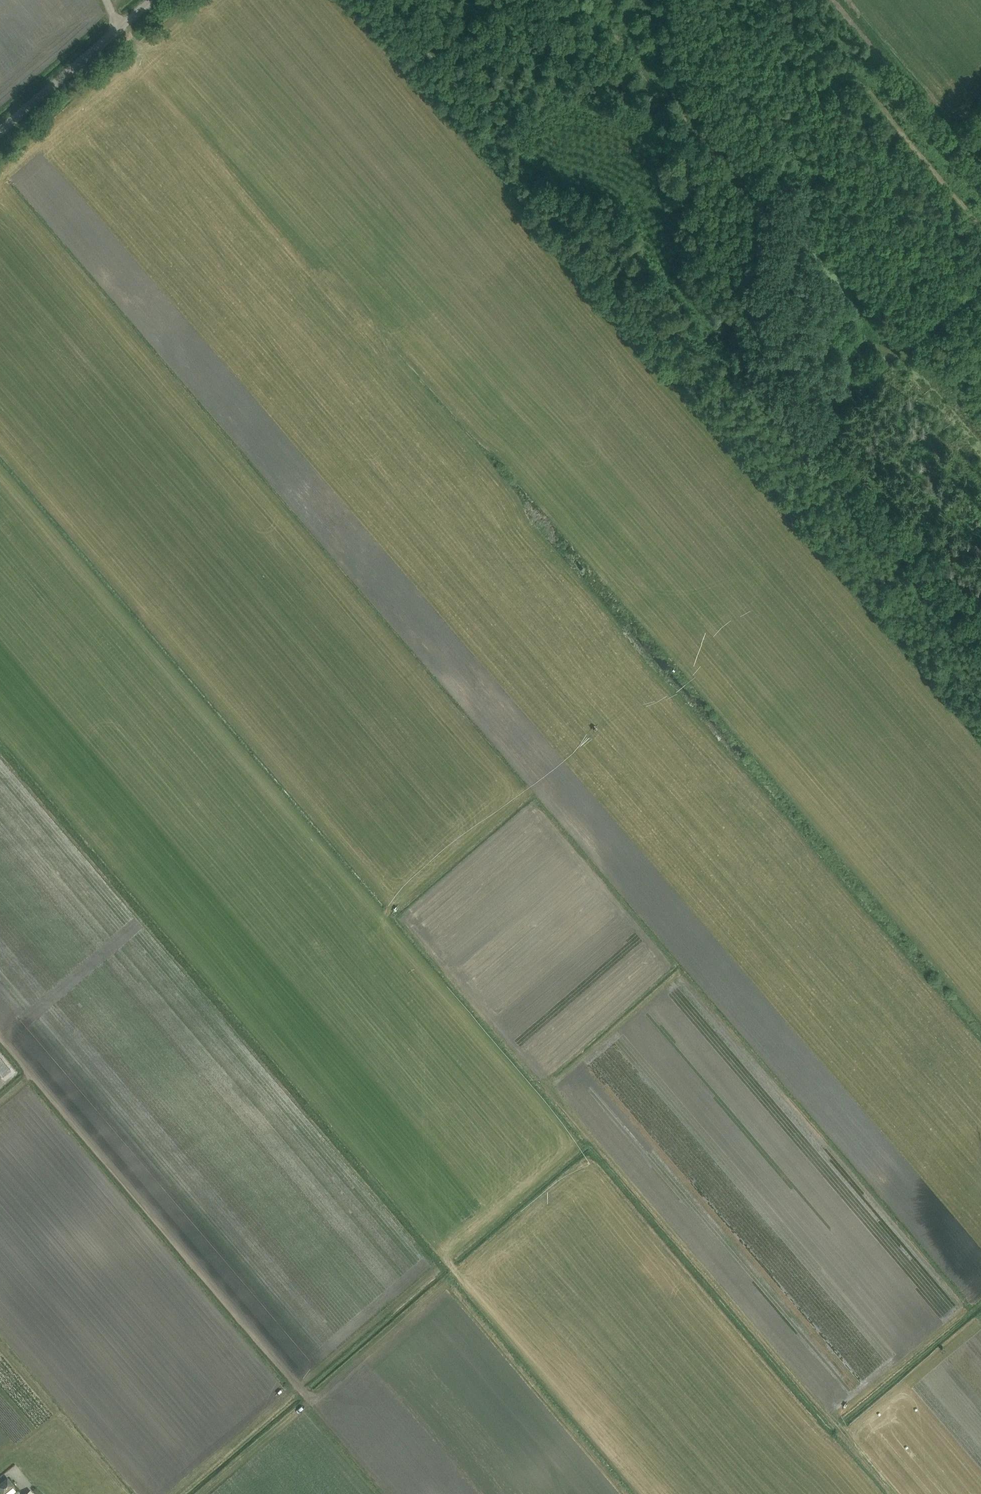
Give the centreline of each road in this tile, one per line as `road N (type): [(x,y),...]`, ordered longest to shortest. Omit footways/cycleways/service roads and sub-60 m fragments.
road 1 (track): [(980,644),(897,549),(880,501),(751,347),(784,193),(764,162),(720,108),(492,55),(491,0)]
road 2 (track): [(980,385),(708,278),(697,245),(671,0)]
road 3 (track): [(0,1034),(295,1381)]
road 4 (track): [(980,228),(857,80),(759,155)]
road 5 (track): [(816,426),(980,289)]
road 6 (unclassified): [(0,129),(149,0)]

